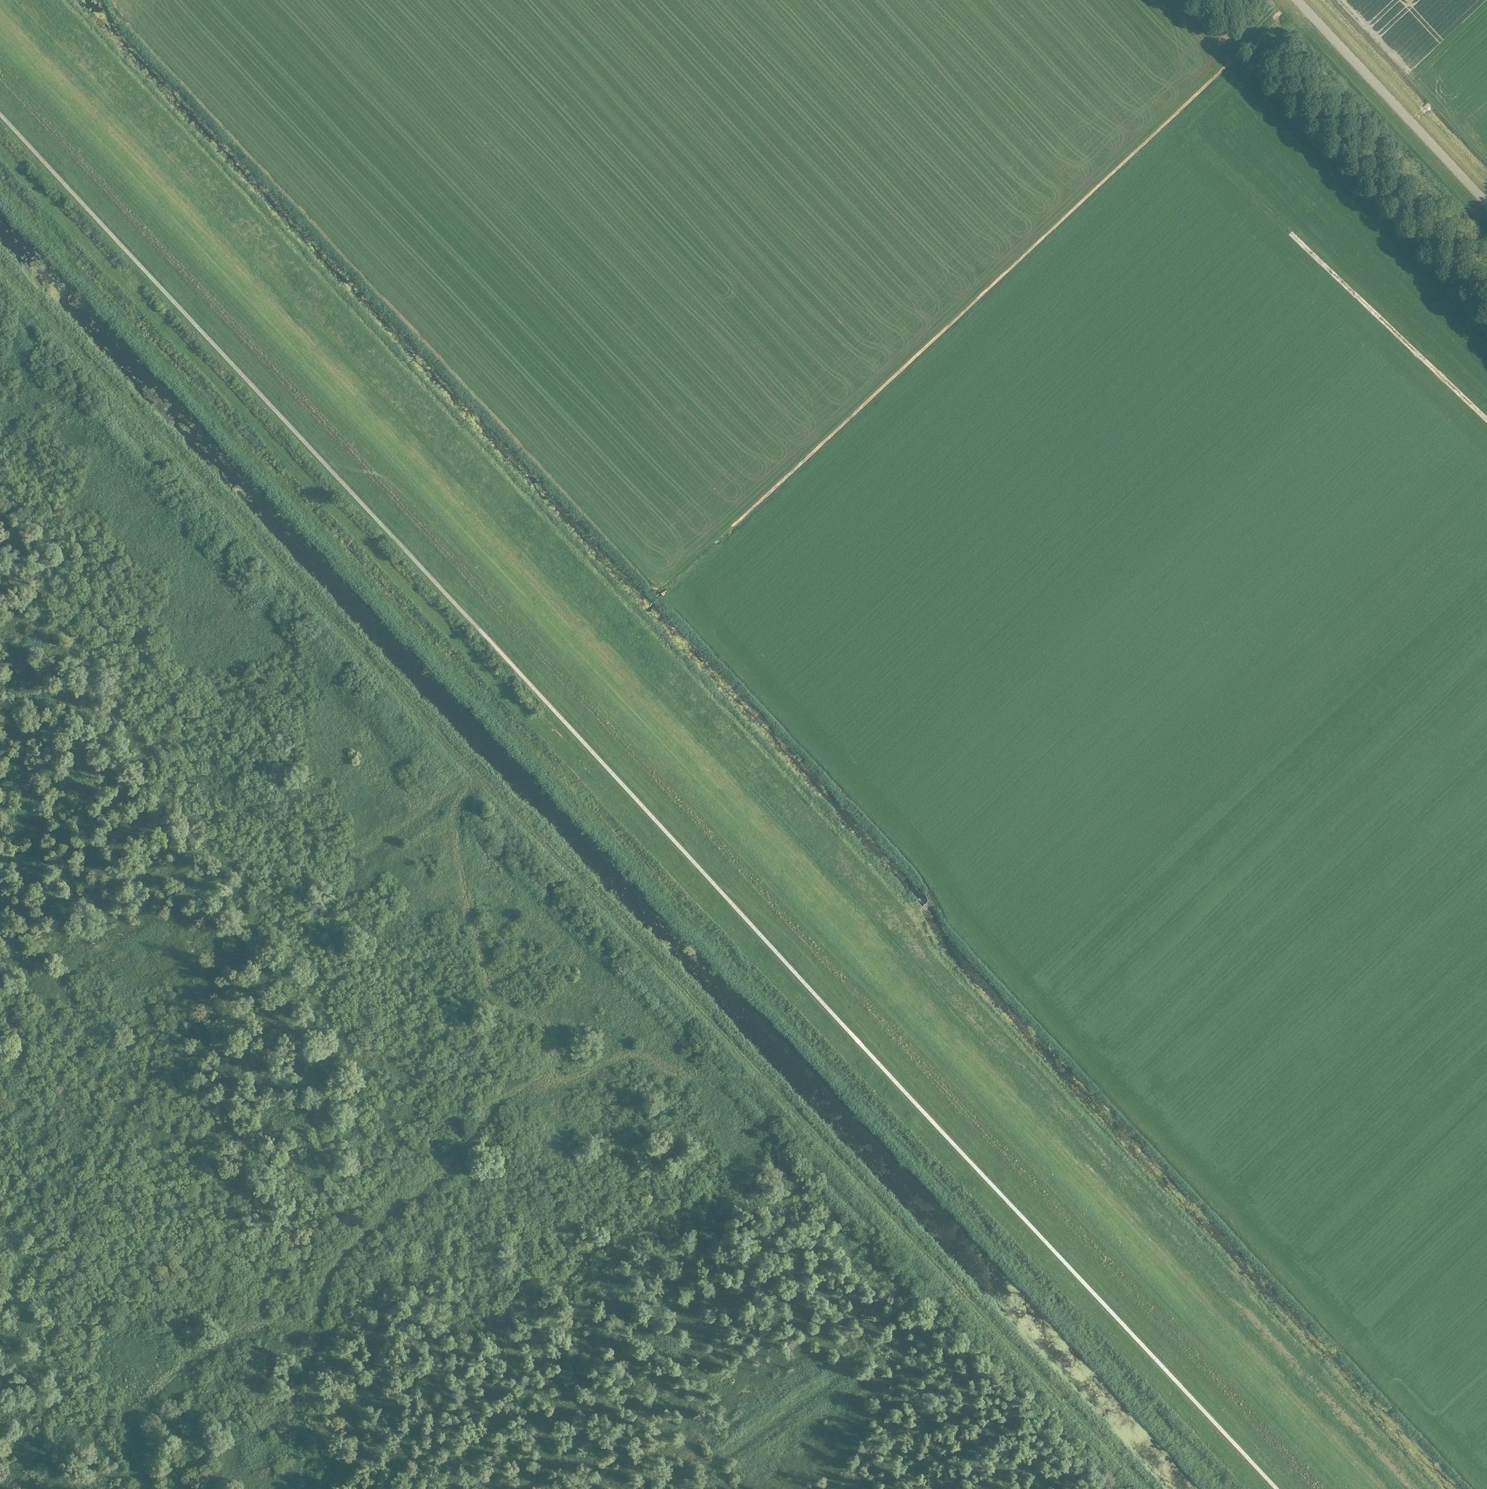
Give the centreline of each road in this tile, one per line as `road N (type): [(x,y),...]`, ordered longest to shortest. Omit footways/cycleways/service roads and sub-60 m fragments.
road 1 (tertiary): [(1486,202),(1297,0)]
road 2 (track): [(1294,236),(1486,419)]

